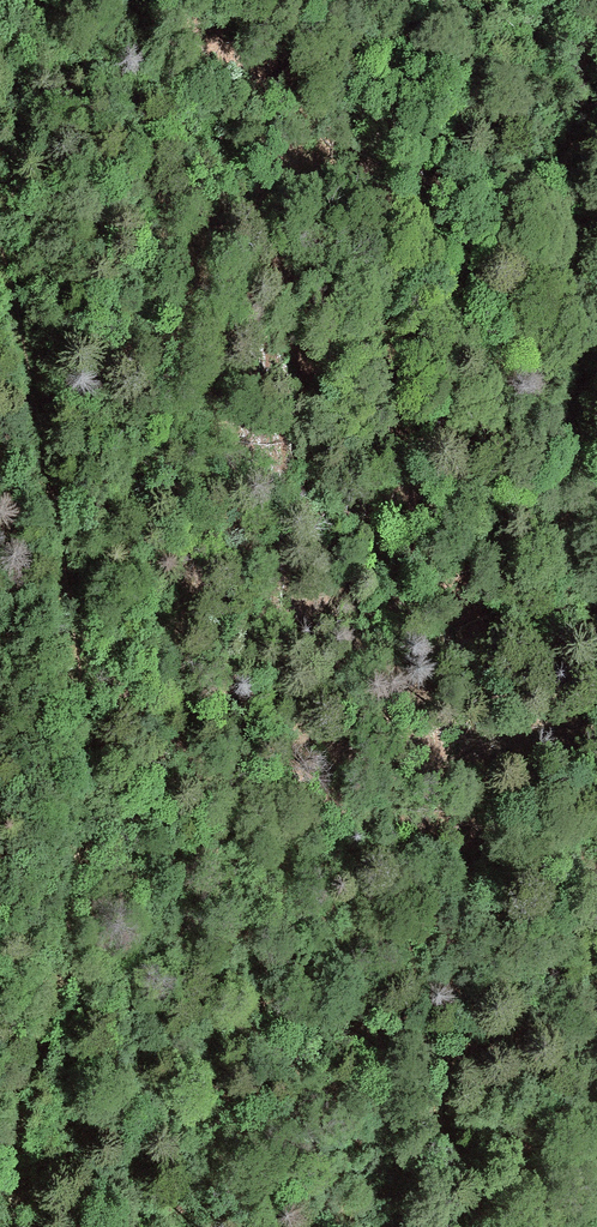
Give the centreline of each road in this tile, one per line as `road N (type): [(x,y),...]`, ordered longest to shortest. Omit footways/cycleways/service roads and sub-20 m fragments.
road 1 (track): [(4,1226),(3,1170),(16,1113),(67,944),(82,694),(0,249)]
road 2 (track): [(596,681),(579,562),(563,270),(576,98),(596,17)]
road 3 (track): [(588,1226),(596,1090)]

